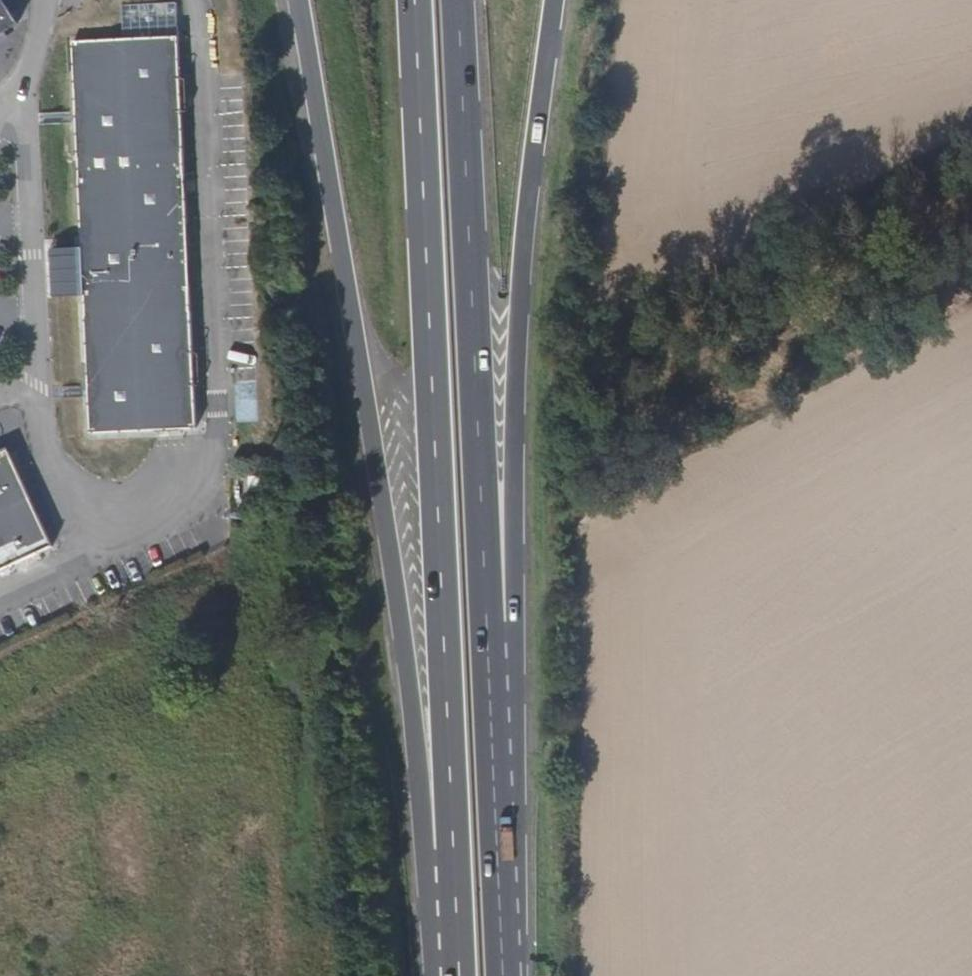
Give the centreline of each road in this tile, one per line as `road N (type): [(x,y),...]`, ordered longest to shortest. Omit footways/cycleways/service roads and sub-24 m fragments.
road 1 (trunk): [(301,0),(394,573),(434,975)]
road 2 (trunk): [(505,975),(524,298),(560,0)]
road 3 (trunk): [(412,0),(460,975)]
road 4 (trunk): [(503,975),(457,0)]
road 5 (track): [(682,383),(971,232)]

